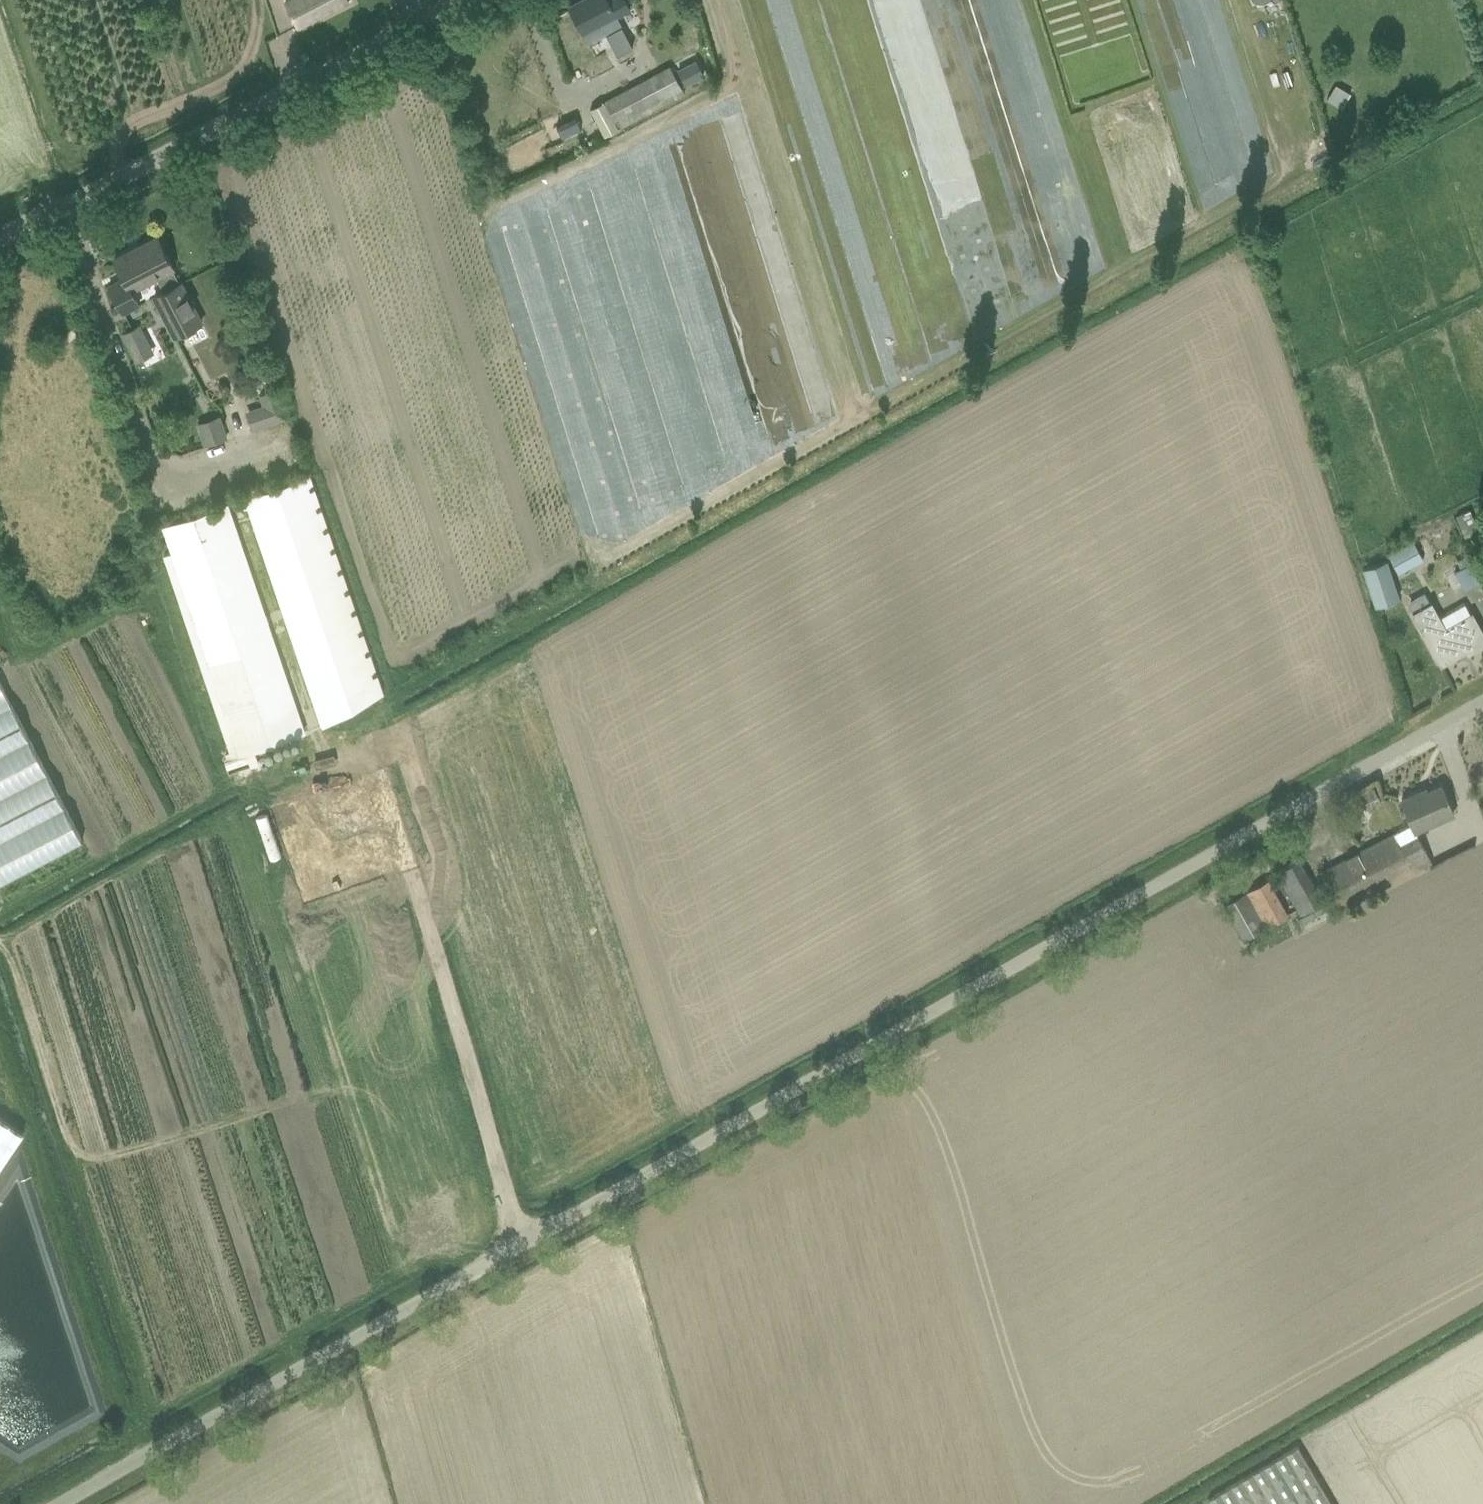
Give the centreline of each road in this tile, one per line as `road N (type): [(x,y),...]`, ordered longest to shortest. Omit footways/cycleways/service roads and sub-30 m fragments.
road 1 (unclassified): [(60,1503),(1482,701)]
road 2 (unclassified): [(0,237),(459,0)]

